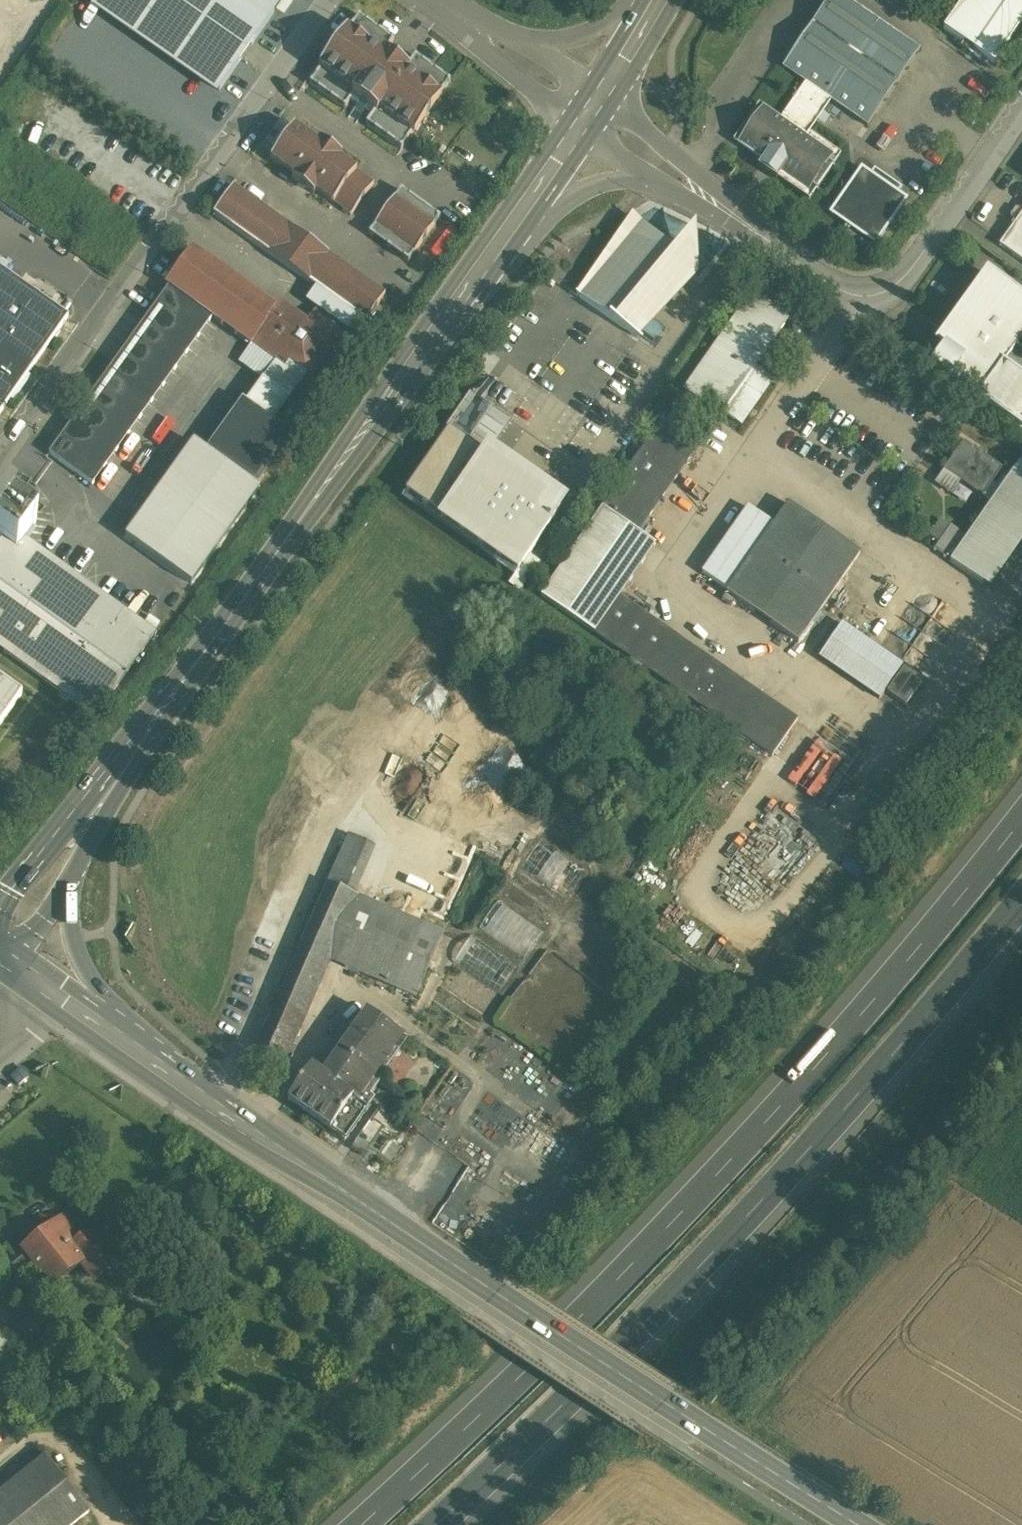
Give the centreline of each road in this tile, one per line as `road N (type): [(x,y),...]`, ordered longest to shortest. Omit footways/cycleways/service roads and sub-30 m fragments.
road 1 (motorway): [(1021,849),(826,1083),(653,1269),(383,1524)]
road 2 (secondary): [(119,1034),(482,1285),(854,1524)]
road 3 (motorway): [(451,1524),(692,1297),(1021,921)]
road 4 (secondary): [(512,219),(118,777)]
road 5 (residential): [(327,0),(0,453)]
road 6 (residential): [(1021,103),(905,272),(867,296),(845,291),(657,164)]
road 7 (secondary): [(118,777),(54,858),(6,902),(0,932)]
road 8 (secondary): [(119,1034),(74,936),(73,877)]
road 9 (residential): [(649,12),(547,45),(488,44)]
road 10 (residential): [(512,219),(567,185),(657,164)]
road 11 (secondary): [(586,113),(512,219)]
road 12 (residential): [(586,113),(488,44)]

